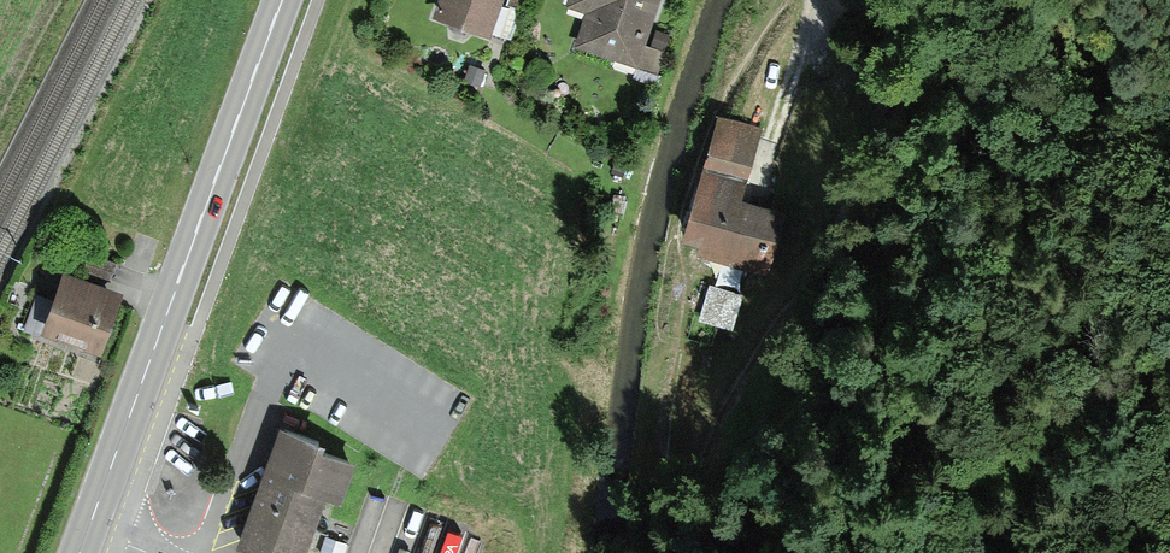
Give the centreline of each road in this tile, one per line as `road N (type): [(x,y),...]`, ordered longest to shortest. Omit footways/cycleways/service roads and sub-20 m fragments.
road 1 (primary): [(79,552),(283,0)]
road 2 (track): [(1169,371),(1124,377),(1070,402),(1038,453),(996,552)]
road 3 (track): [(233,234),(316,0)]
road 4 (track): [(768,153),(810,0)]

